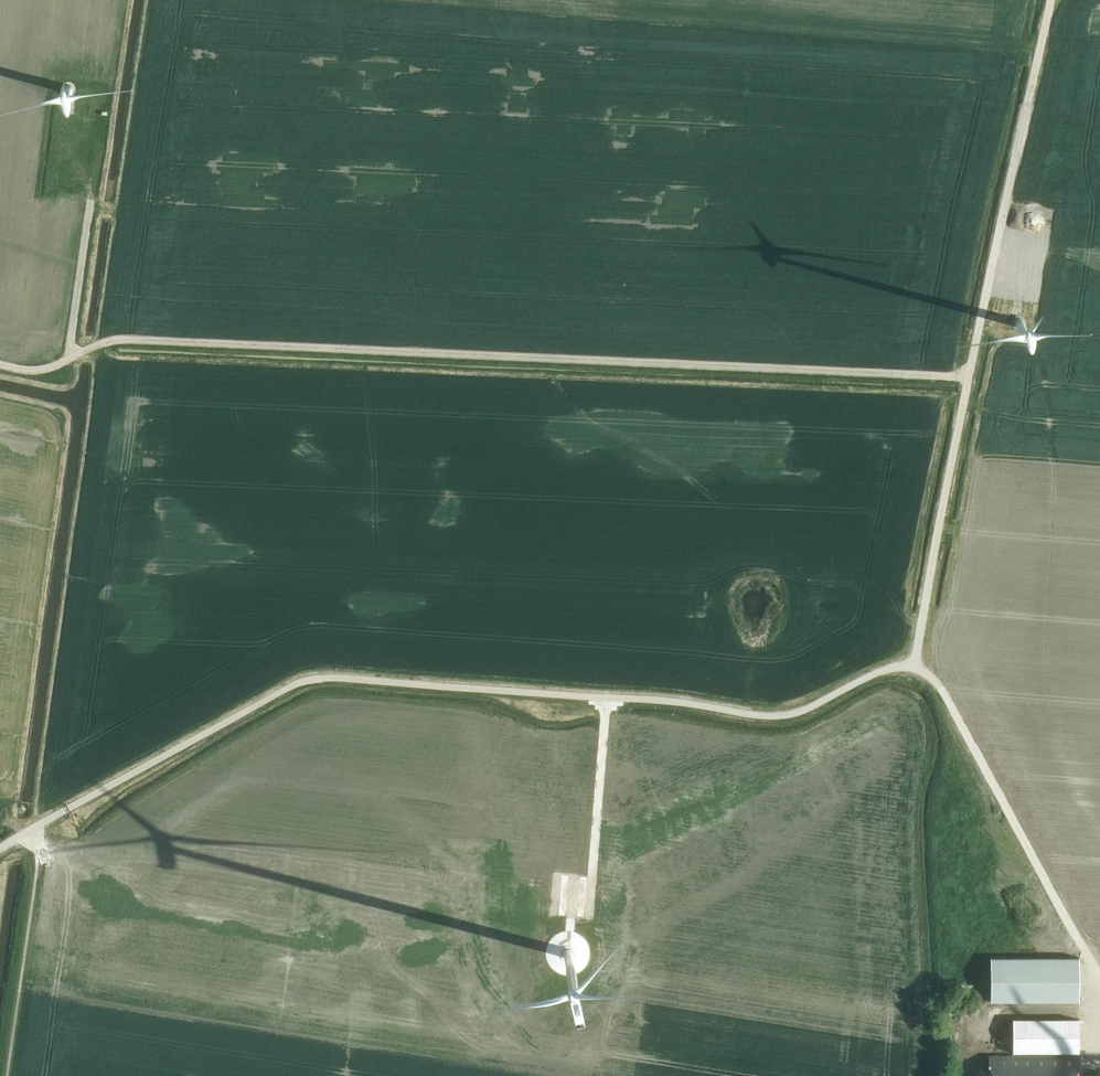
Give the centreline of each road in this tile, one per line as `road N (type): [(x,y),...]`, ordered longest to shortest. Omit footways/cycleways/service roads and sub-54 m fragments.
road 1 (unclassified): [(0,851),(291,683),(320,677),(749,712),(811,703),(885,665),(914,658),(922,665)]

